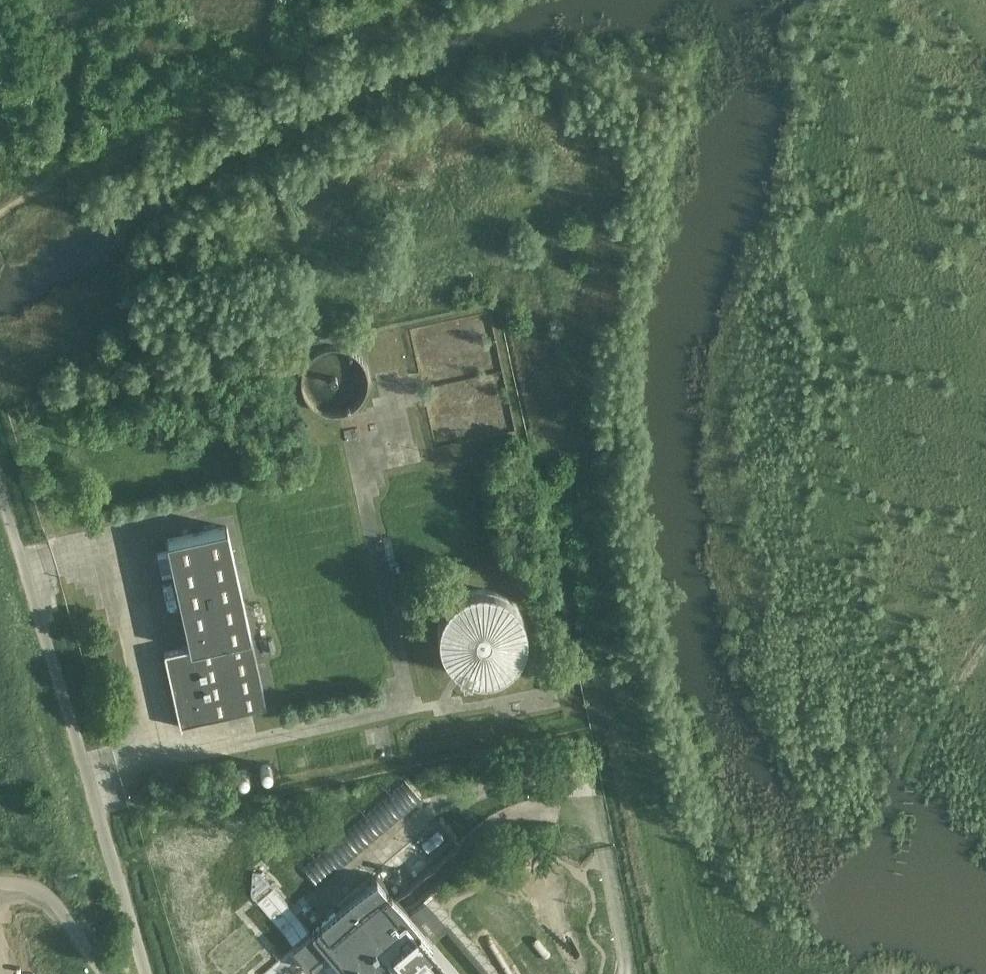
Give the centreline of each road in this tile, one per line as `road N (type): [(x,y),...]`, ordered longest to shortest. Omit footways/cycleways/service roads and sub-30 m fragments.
road 1 (unclassified): [(143,973),(8,513)]
road 2 (track): [(985,650),(919,749),(895,892),(866,957),(848,973)]

